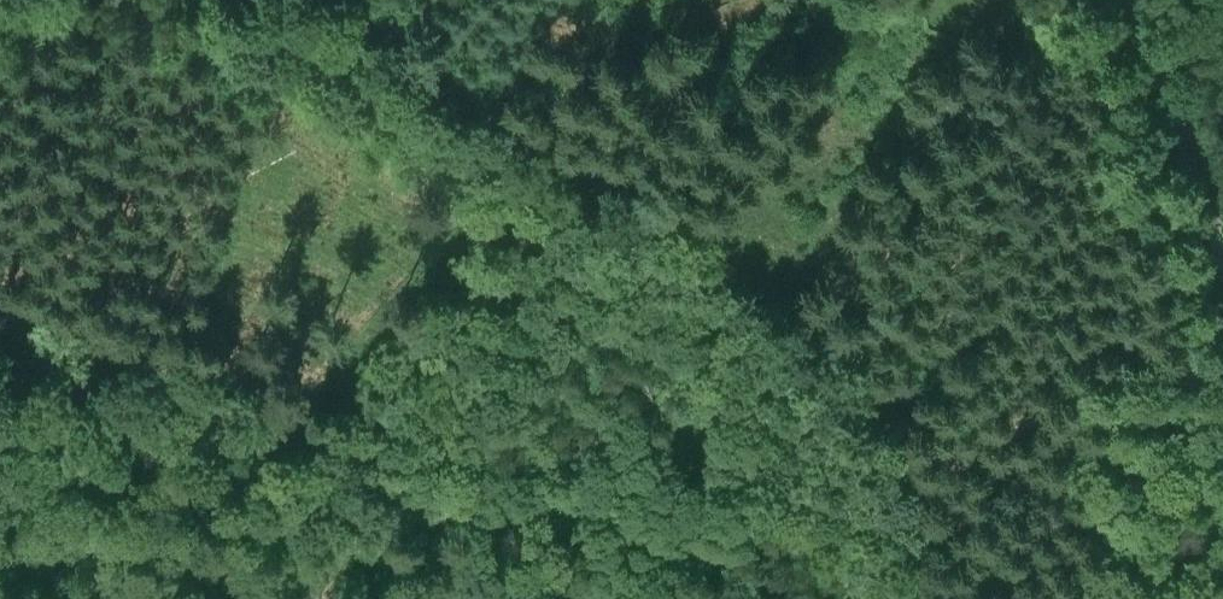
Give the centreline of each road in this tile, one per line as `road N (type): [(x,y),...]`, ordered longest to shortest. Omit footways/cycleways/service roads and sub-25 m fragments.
road 1 (track): [(289,0),(504,115),(755,267),(830,328),(872,379),(904,459),(920,518),(918,598)]
road 2 (track): [(273,598),(198,556),(0,532)]
road 3 (unclassified): [(1222,259),(1186,145),(1119,0)]

